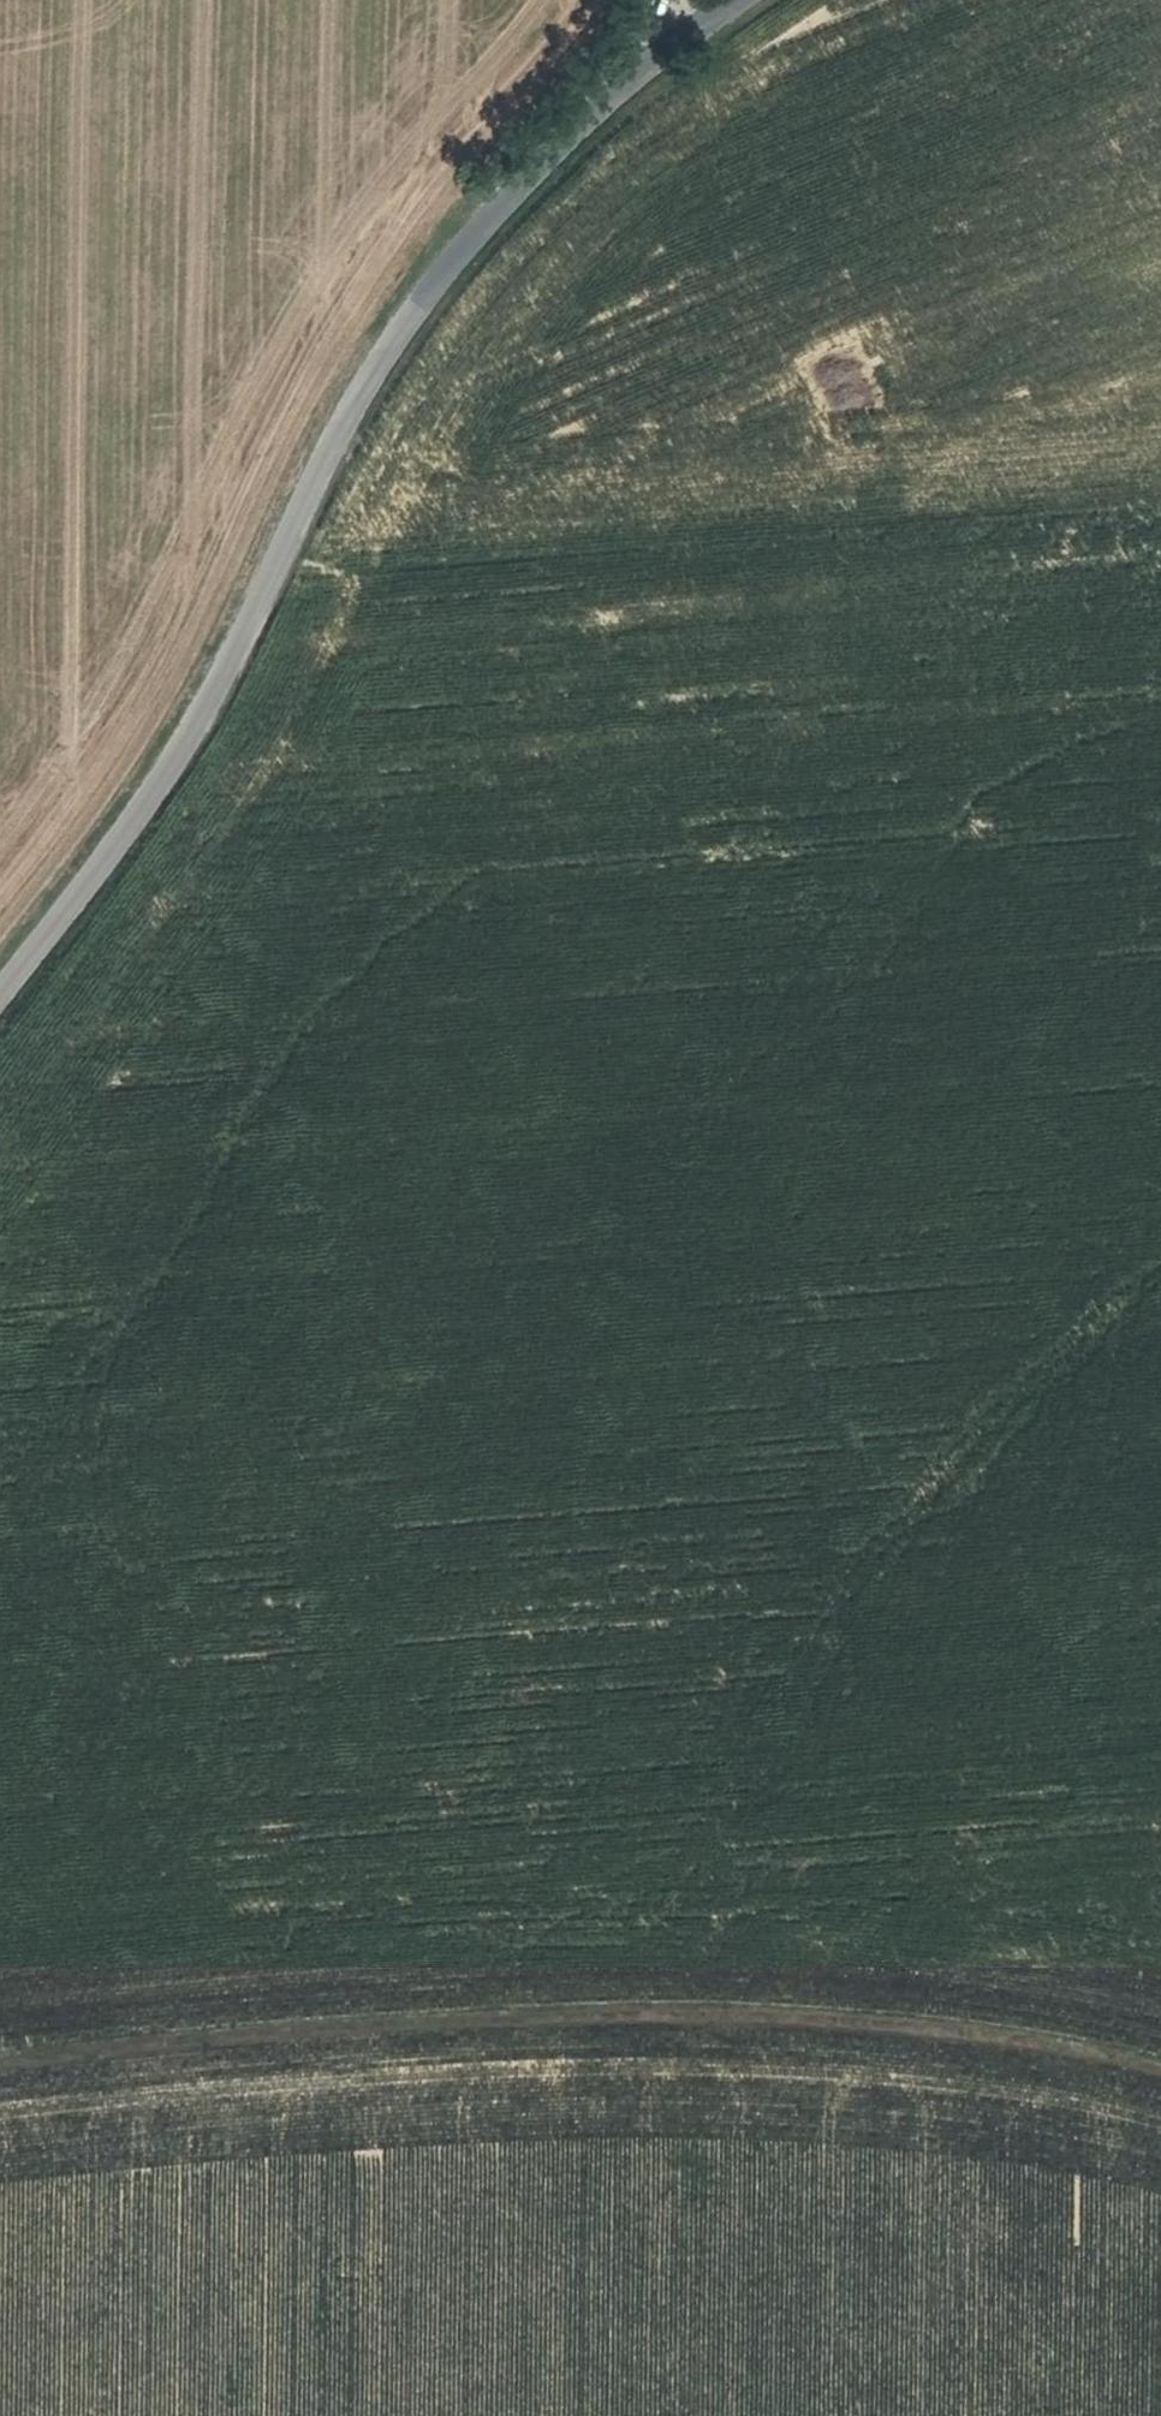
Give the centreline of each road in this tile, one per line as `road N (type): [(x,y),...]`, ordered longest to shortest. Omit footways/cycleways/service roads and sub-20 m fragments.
road 1 (unclassified): [(0,991),(111,851),(218,684),(377,371),(459,264),(608,103),(755,0)]
road 2 (track): [(0,2066),(435,2021),(786,2023),(1089,2050),(1160,2070)]

